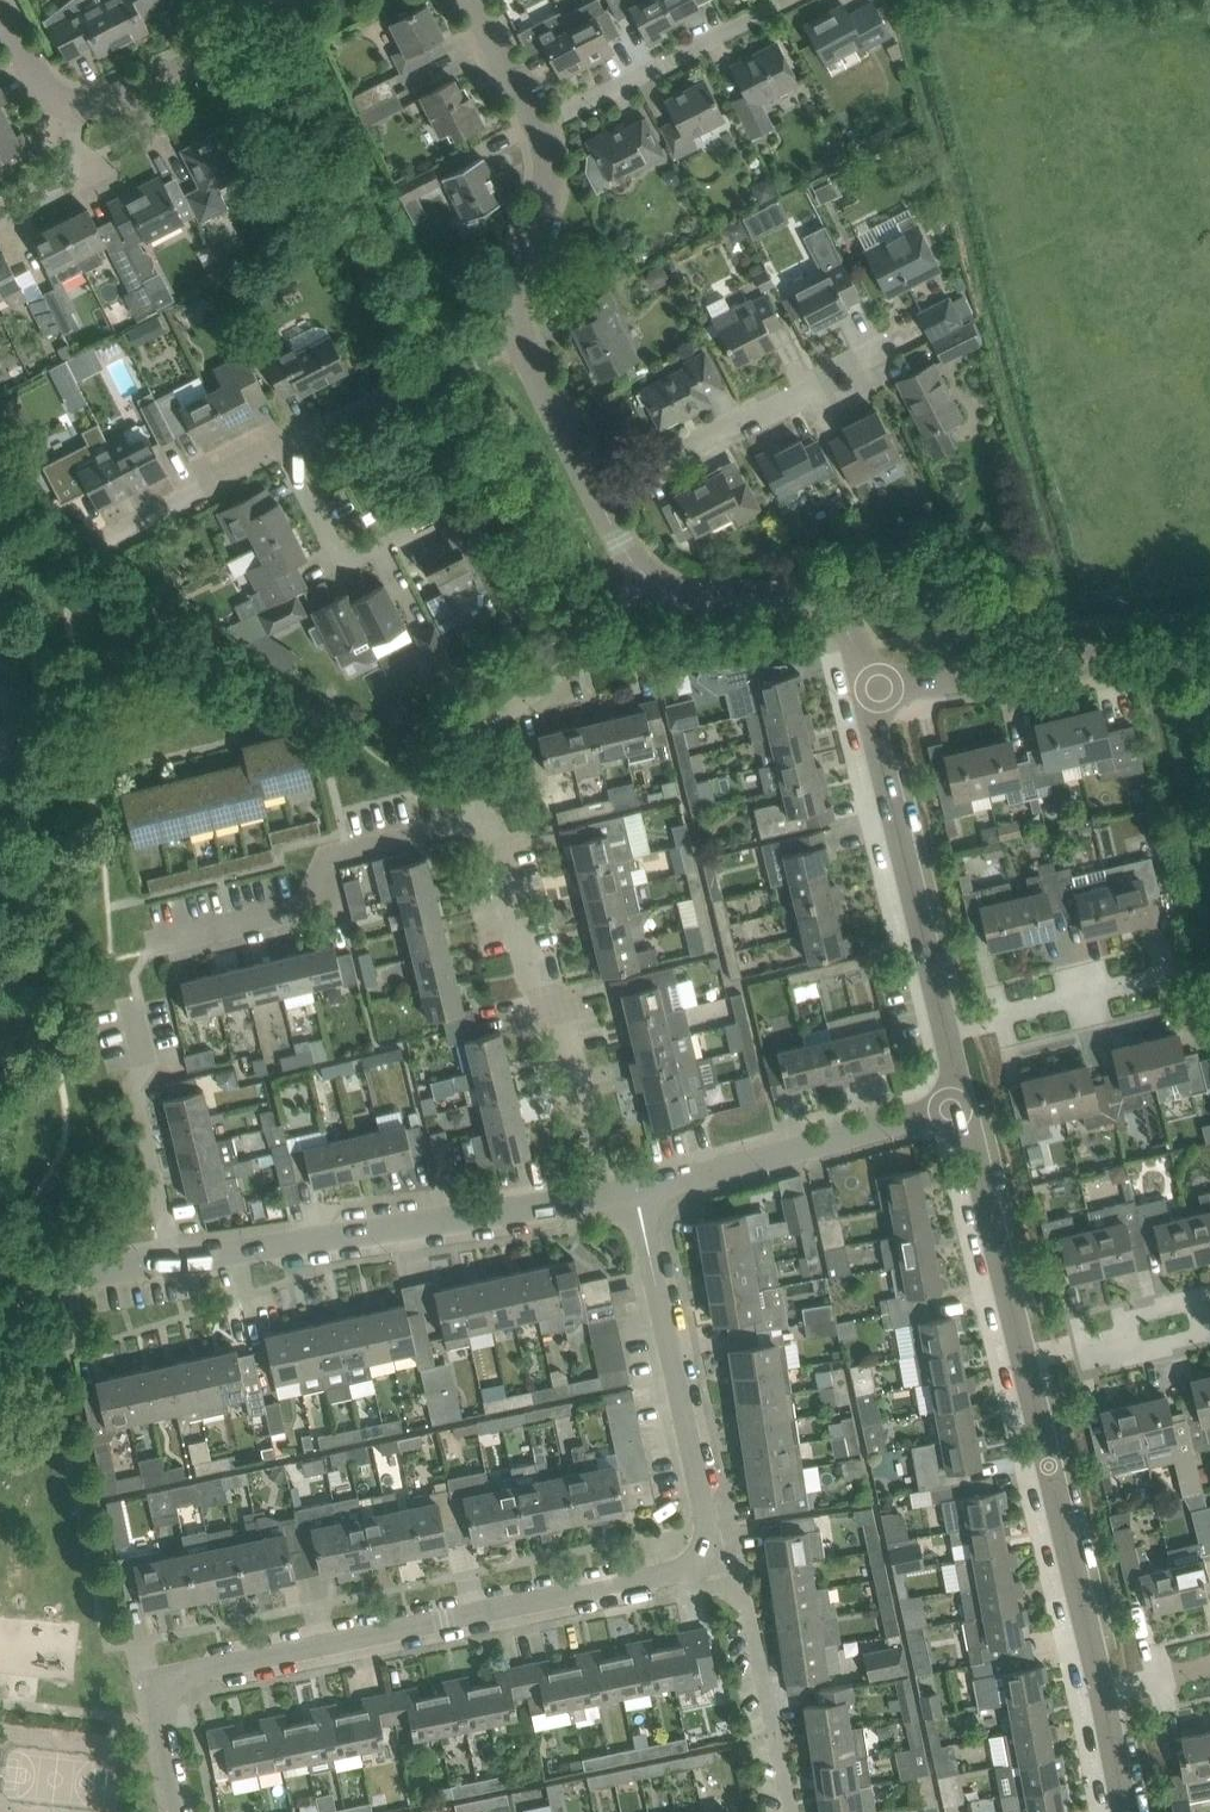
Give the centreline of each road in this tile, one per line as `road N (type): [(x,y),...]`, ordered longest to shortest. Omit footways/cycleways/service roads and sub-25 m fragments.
road 1 (residential): [(185,1811),(159,1683),(689,1580),(716,1553),(636,1193)]
road 2 (residential): [(603,1199),(173,1262)]
road 3 (residential): [(603,1199),(559,1009),(515,996),(473,830)]
road 4 (unclassified): [(866,692),(1209,650)]
road 5 (unclassified): [(946,1027),(866,692)]
road 6 (residential): [(165,941),(310,902),(331,857),(473,830)]
road 7 (residential): [(962,1106),(636,1193)]
road 8 (unclassified): [(1103,1689),(1025,1363)]
road 9 (residential): [(473,830),(466,783),(473,740),(635,568)]
road 10 (residential): [(601,507),(881,355)]
road 11 (residential): [(173,1262),(128,1075),(155,1070),(139,995)]
road 12 (residential): [(866,692),(845,629),(824,608),(666,590),(635,568)]
road 13 (residential): [(274,454),(515,328)]
road 14 (residential): [(534,124),(774,0)]
road 15 (unclassified): [(1025,1363),(962,1106)]
road 16 (residential): [(303,0),(116,104),(75,118)]
road 17 (residential): [(434,515),(335,562),(274,454)]
road 18 (residential): [(1025,1363),(1131,1336),(1126,1318),(1193,1300),(1199,1319),(1209,1316)]
road 19 (residential): [(1163,973),(946,1027)]
road 20 (residential): [(515,328),(519,272),(550,173),(534,124)]
road 21 (residential): [(601,507),(515,328)]
road 22 (residential): [(173,1262),(61,1282),(0,1318)]
road 23 (residential): [(116,534),(274,454)]
road 24 (residential): [(0,219),(66,186),(84,167),(75,118)]
road 25 (residential): [(534,124),(468,0)]
road 26 (residential): [(75,118),(42,108),(0,19)]
road 27 (unclassified): [(1125,1811),(1103,1689)]

